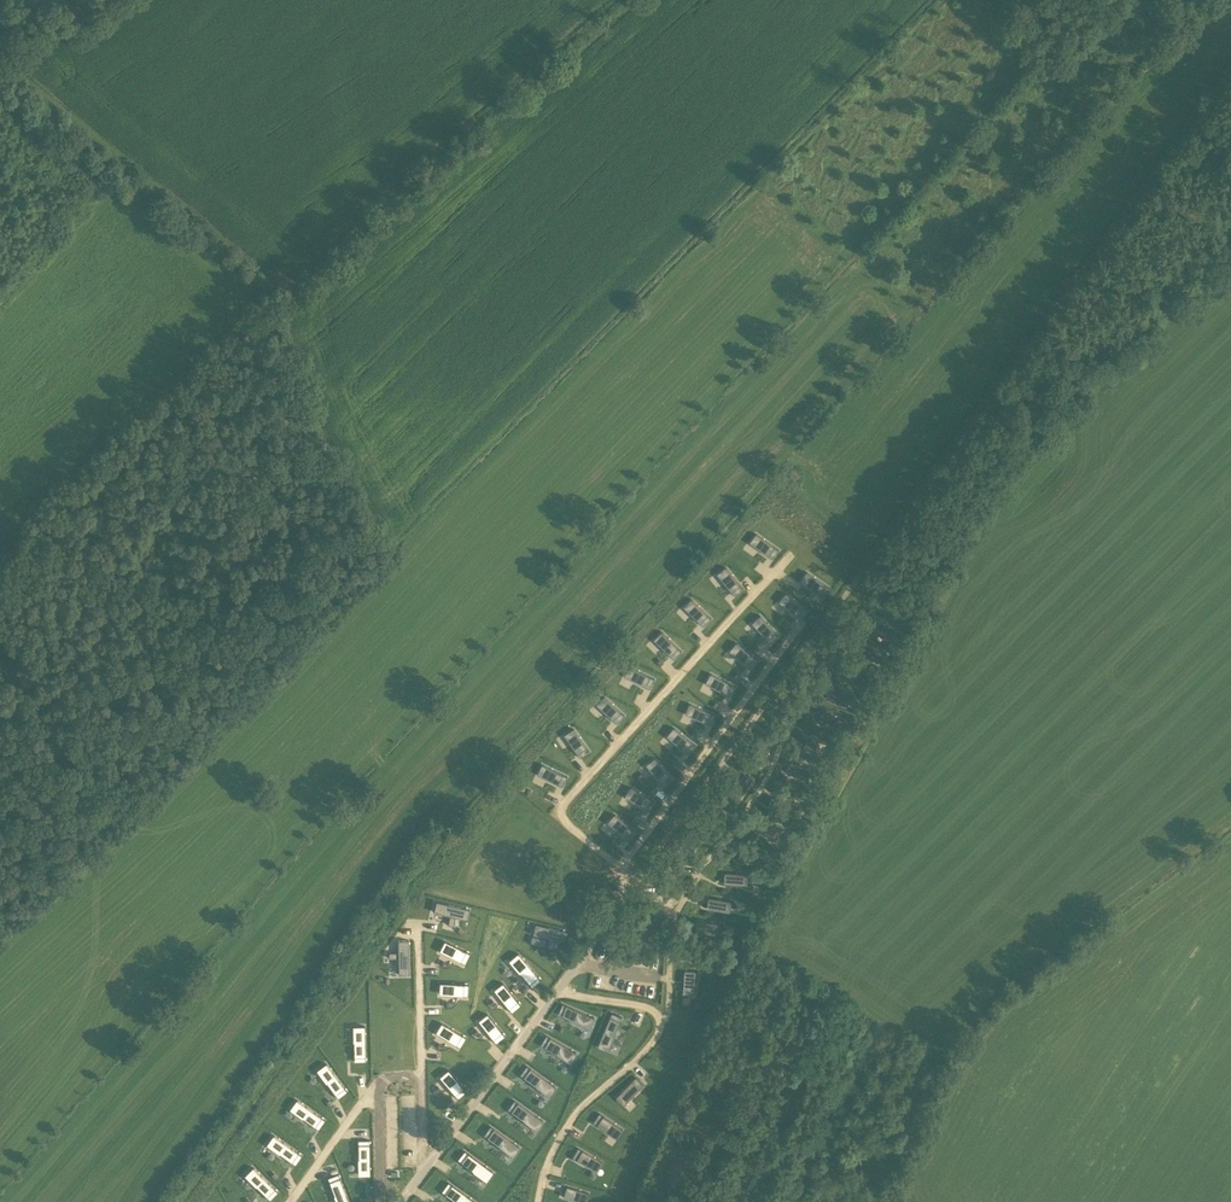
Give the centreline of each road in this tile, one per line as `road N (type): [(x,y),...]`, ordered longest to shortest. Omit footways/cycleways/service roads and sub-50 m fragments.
road 1 (track): [(851,585),(622,898)]
road 2 (track): [(789,726),(717,854),(689,881),(622,898)]
road 3 (track): [(0,75),(115,0)]

